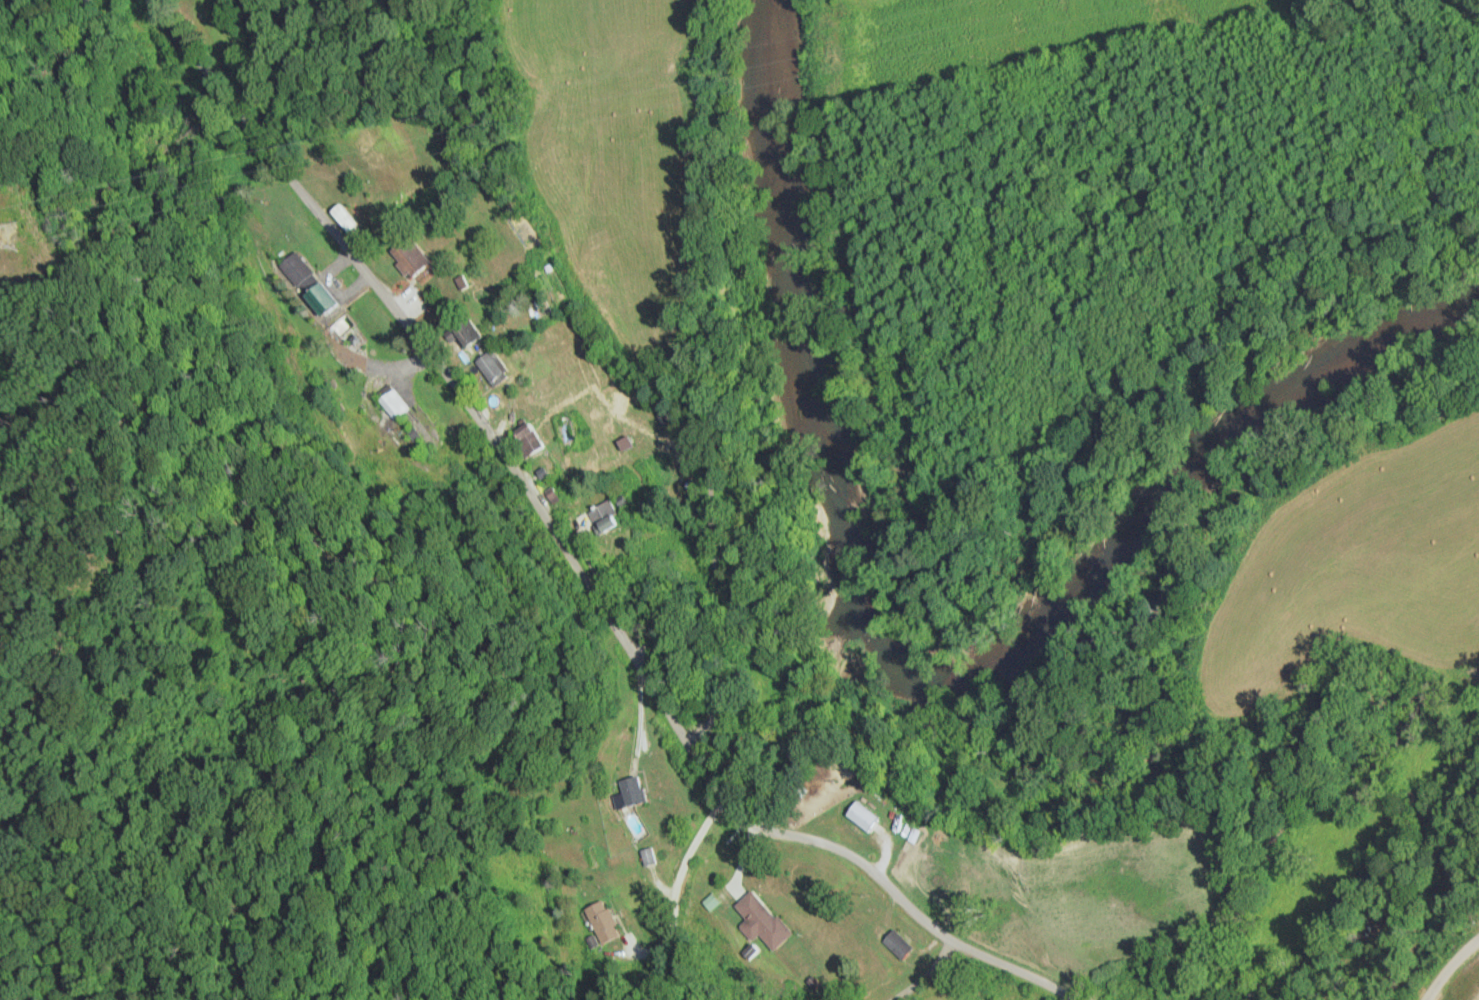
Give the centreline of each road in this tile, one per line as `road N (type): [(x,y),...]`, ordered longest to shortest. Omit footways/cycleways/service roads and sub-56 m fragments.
road 1 (residential): [(1078,999),(953,940),(845,849),(769,829),(725,798),(500,438),(151,0)]

